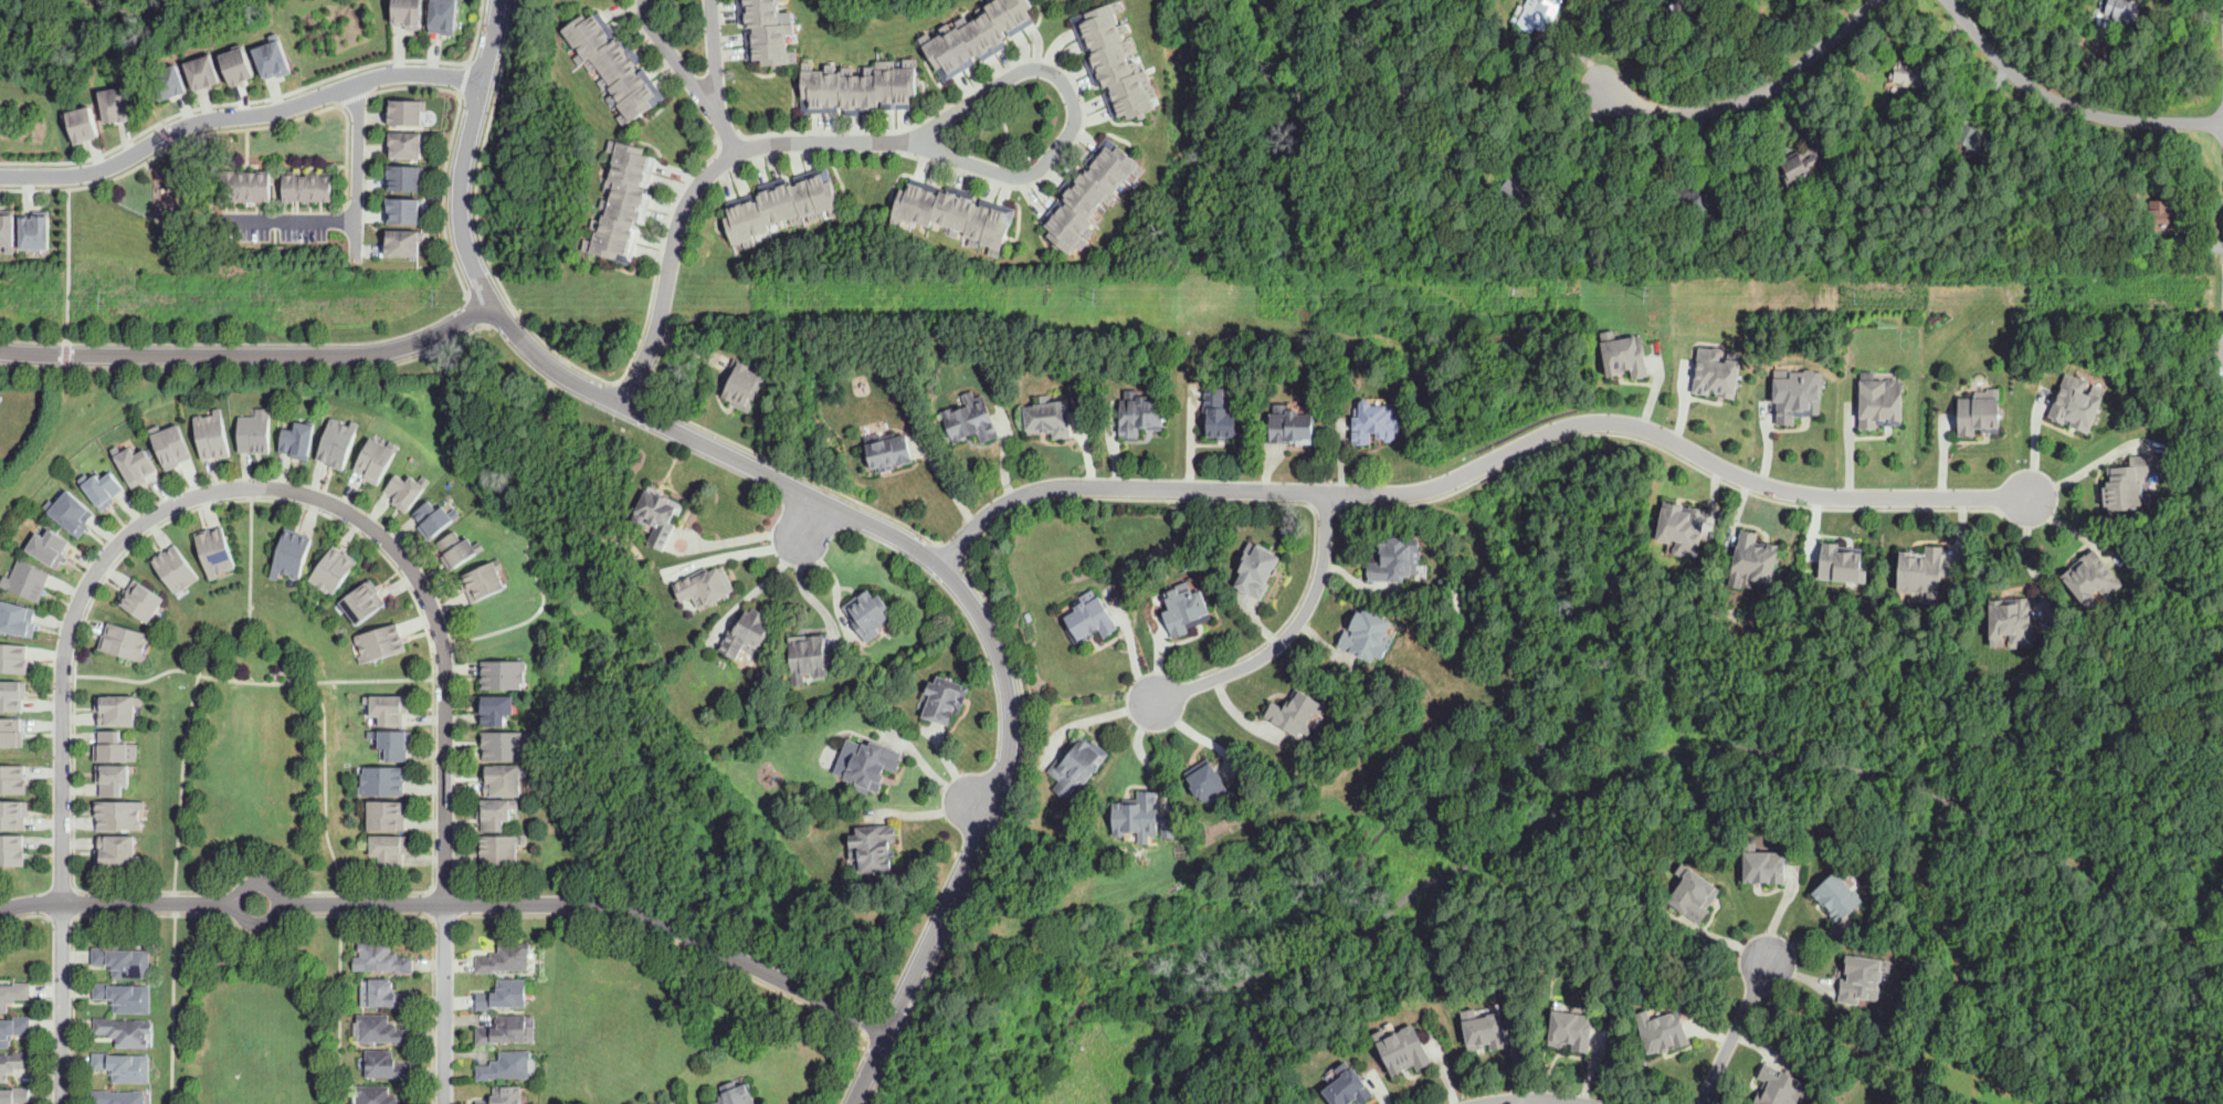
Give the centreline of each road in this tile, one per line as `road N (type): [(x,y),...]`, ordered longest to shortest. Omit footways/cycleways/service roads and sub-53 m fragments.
road 1 (residential): [(500,0),(460,180),(460,214),(477,275),(501,316),(535,355),(572,378),(885,526),(948,571),(977,604),(1002,659),(1010,740),(1004,776),(854,1103)]
road 2 (residential): [(938,562),(998,503),(1041,485),(1392,491),(1598,422),(1636,427),(1780,491),(2024,496)]
road 3 (residential): [(445,903),(446,702),(426,592),(396,545),(345,506),(256,485),(217,488),(155,509),(106,550),(70,618),(61,692),(63,901)]
road 4 (residential): [(280,903),(630,906),(886,1032)]
road 5 (residential): [(0,351),(367,353),(432,334),(492,301)]
road 6 (residential): [(0,175),(88,171),(182,124),(281,111),(405,72),(484,83)]
road 7 (residential): [(620,400),(662,306),(684,202),(713,167),(779,140),(914,139)]
road 8 (residential): [(914,139),(1013,72),(1043,67),(1072,95),(1072,127),(1046,162),(1020,177),(914,139)]
road 9 (residential): [(1948,0),(2016,77),(2057,102),(2110,118),(2222,121)]
road 10 (residential): [(1877,0),(1781,81),(1737,104),(1665,112),(1608,90)]
road 11 (residential): [(1324,490),(1314,590),(1279,640),(1249,663),(1159,701)]
road 12 (residential): [(0,909),(42,901),(238,903)]
road 13 (residential): [(710,0),(714,106),(642,13),(642,0)]
road 14 (residential): [(63,901),(61,1103)]
road 15 (residential): [(442,1103),(445,903)]
road 16 (residential): [(355,84),(356,259)]
road 17 (residential): [(1701,1103),(1768,963)]
road 18 (residential): [(280,903),(262,883),(245,887),(238,903),(255,924),(274,916),(280,903)]

